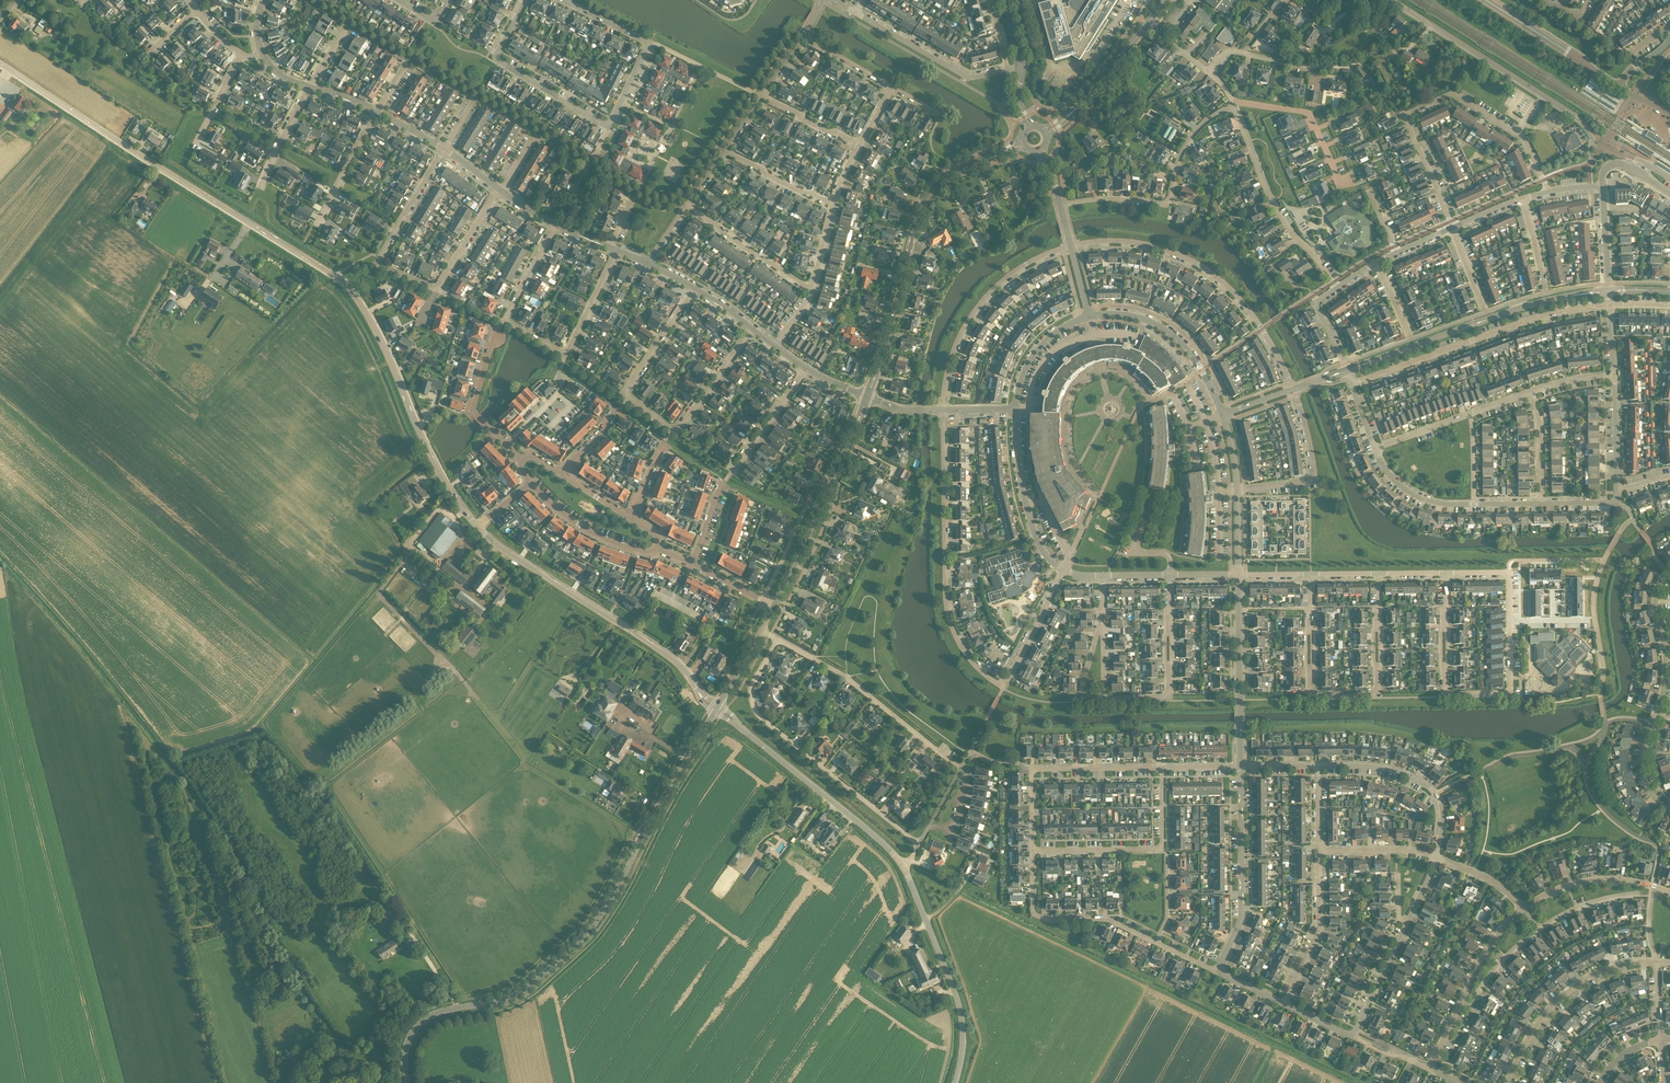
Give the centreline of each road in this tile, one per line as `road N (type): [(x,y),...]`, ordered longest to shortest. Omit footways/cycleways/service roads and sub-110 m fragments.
road 1 (tertiary): [(478,527),(434,464),(385,349),(335,275),(0,64)]
road 2 (tertiary): [(407,1082),(408,1045),(423,1024),(519,994),(589,931),(687,758)]
road 3 (residential): [(1065,570),(1004,687),(982,673),(947,605),(943,410)]
road 4 (tertiary): [(866,397),(921,199),(938,181),(1023,141)]
road 5 (residential): [(1453,227),(1406,119),(1449,94),(1524,139),(1547,192)]
road 6 (tertiary): [(717,708),(675,660),(478,527)]
road 7 (residential): [(1294,390),(1240,300),(1198,265),(1139,244),(1071,245)]
road 8 (residential): [(919,844),(756,714),(751,688),(777,640)]
road 9 (residential): [(617,251),(560,353),(505,320),(555,225)]
road 10 (residential): [(1346,370),(1525,307),(1610,291)]
road 11 (residential): [(1610,305),(1542,317),(1351,384)]
road 12 (tertiary): [(903,868),(717,708)]
road 13 (residential): [(1060,204),(1168,203),(1188,140),(1234,107)]
road 14 (tertiary): [(774,606),(866,397)]
road 15 (tertiary): [(955,1082),(962,1019),(903,868)]
road 16 (residential): [(943,410),(949,366),(982,302),(1026,264),(1071,245)]
road 17 (unclassified): [(1572,114),(1392,0)]
road 18 (residential): [(950,760),(855,685),(777,640)]
road 19 (residential): [(1032,850),(1032,769),(1162,767)]
road 20 (residential): [(1337,288),(1288,230),(1234,107)]
road 21 (residential): [(1219,972),(1242,918),(1241,767)]
road 22 (residential): [(1032,850),(1158,849),(1162,767)]
road 23 (residential): [(1504,1082),(1540,1021),(1569,992),(1621,966),(1655,962)]
road 24 (residential): [(607,131),(498,60),(526,0)]
road 25 (residential): [(1158,943),(1104,919),(1044,919),(1034,912),(1032,850)]
road 26 (residential): [(435,291),(386,269),(380,258),(444,150)]
road 27 (residential): [(680,428),(626,394),(695,289)]
road 28 (residential): [(1520,907),(1490,945),(1429,1069)]
road 29 (residential): [(1021,68),(966,77),(853,13)]
road 30 (residential): [(1319,766),(1373,766),(1425,785),(1440,806),(1436,856)]
road 31 (residential): [(1223,415),(1202,371),(1162,327),(1117,314),(1089,317)]
road 32 (residential): [(1507,694),(1509,575),(1446,576)]
road 33 (residential): [(1065,570),(1048,558),(1031,520),(1016,409)]
road 34 (residential): [(1237,491),(1314,477),(1294,390)]
road 35 (residential): [(620,103),(649,44),(563,0)]
road 36 (residential): [(1285,1004),(1320,930),(1320,850)]
road 37 (tertiary): [(1619,87),(1485,0)]
road 38 (residential): [(815,291),(686,204)]
road 39 (residential): [(1669,892),(1605,879),(1520,907)]
road 40 (residential): [(1341,185),(1309,114),(1234,107)]
road 41 (residential): [(656,549),(645,555),(612,544),(530,483)]
road 42 (tertiary): [(1047,133),(1147,25)]
road 43 (residential): [(1669,570),(1654,600),(1663,666),(1654,712)]
road 44 (residential): [(497,333),(473,410),(507,445)]
road 45 (residential): [(317,227),(376,112)]
road 46 (residential): [(1016,409),(1033,355),(1089,317)]
road 47 (residential): [(1474,504),(1422,499),(1397,484),(1374,448)]
road 48 (residential): [(833,204),(721,152)]
road 49 (residential): [(1238,575),(1239,698)]
road 50 (residential): [(1407,925),(1354,1036)]
road 51 (residential): [(680,428),(751,328)]
road 52 (residential): [(1378,664),(1373,693),(1313,695),(1311,667)]

